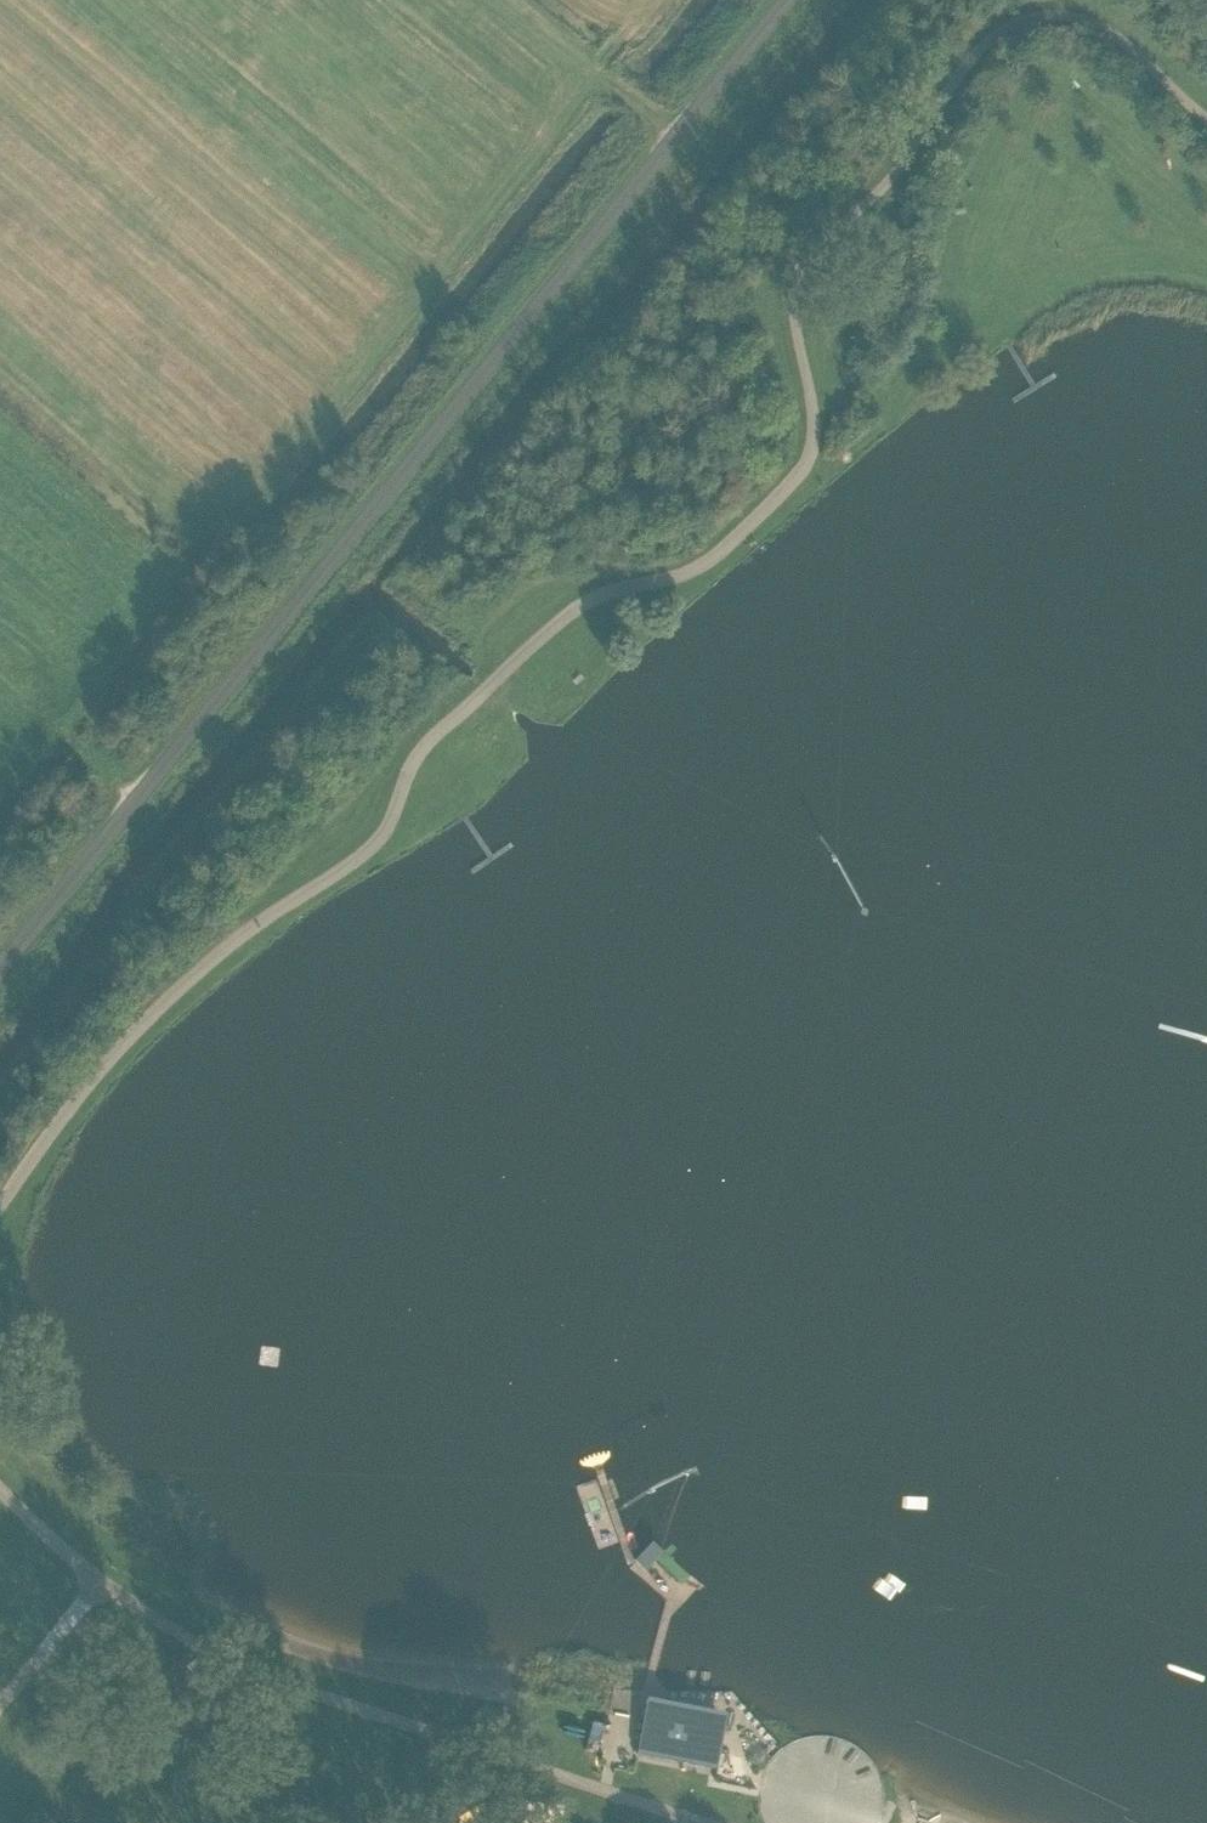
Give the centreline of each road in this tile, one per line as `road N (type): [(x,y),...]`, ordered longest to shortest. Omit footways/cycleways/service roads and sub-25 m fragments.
road 1 (unclassified): [(799,0),(0,972)]

